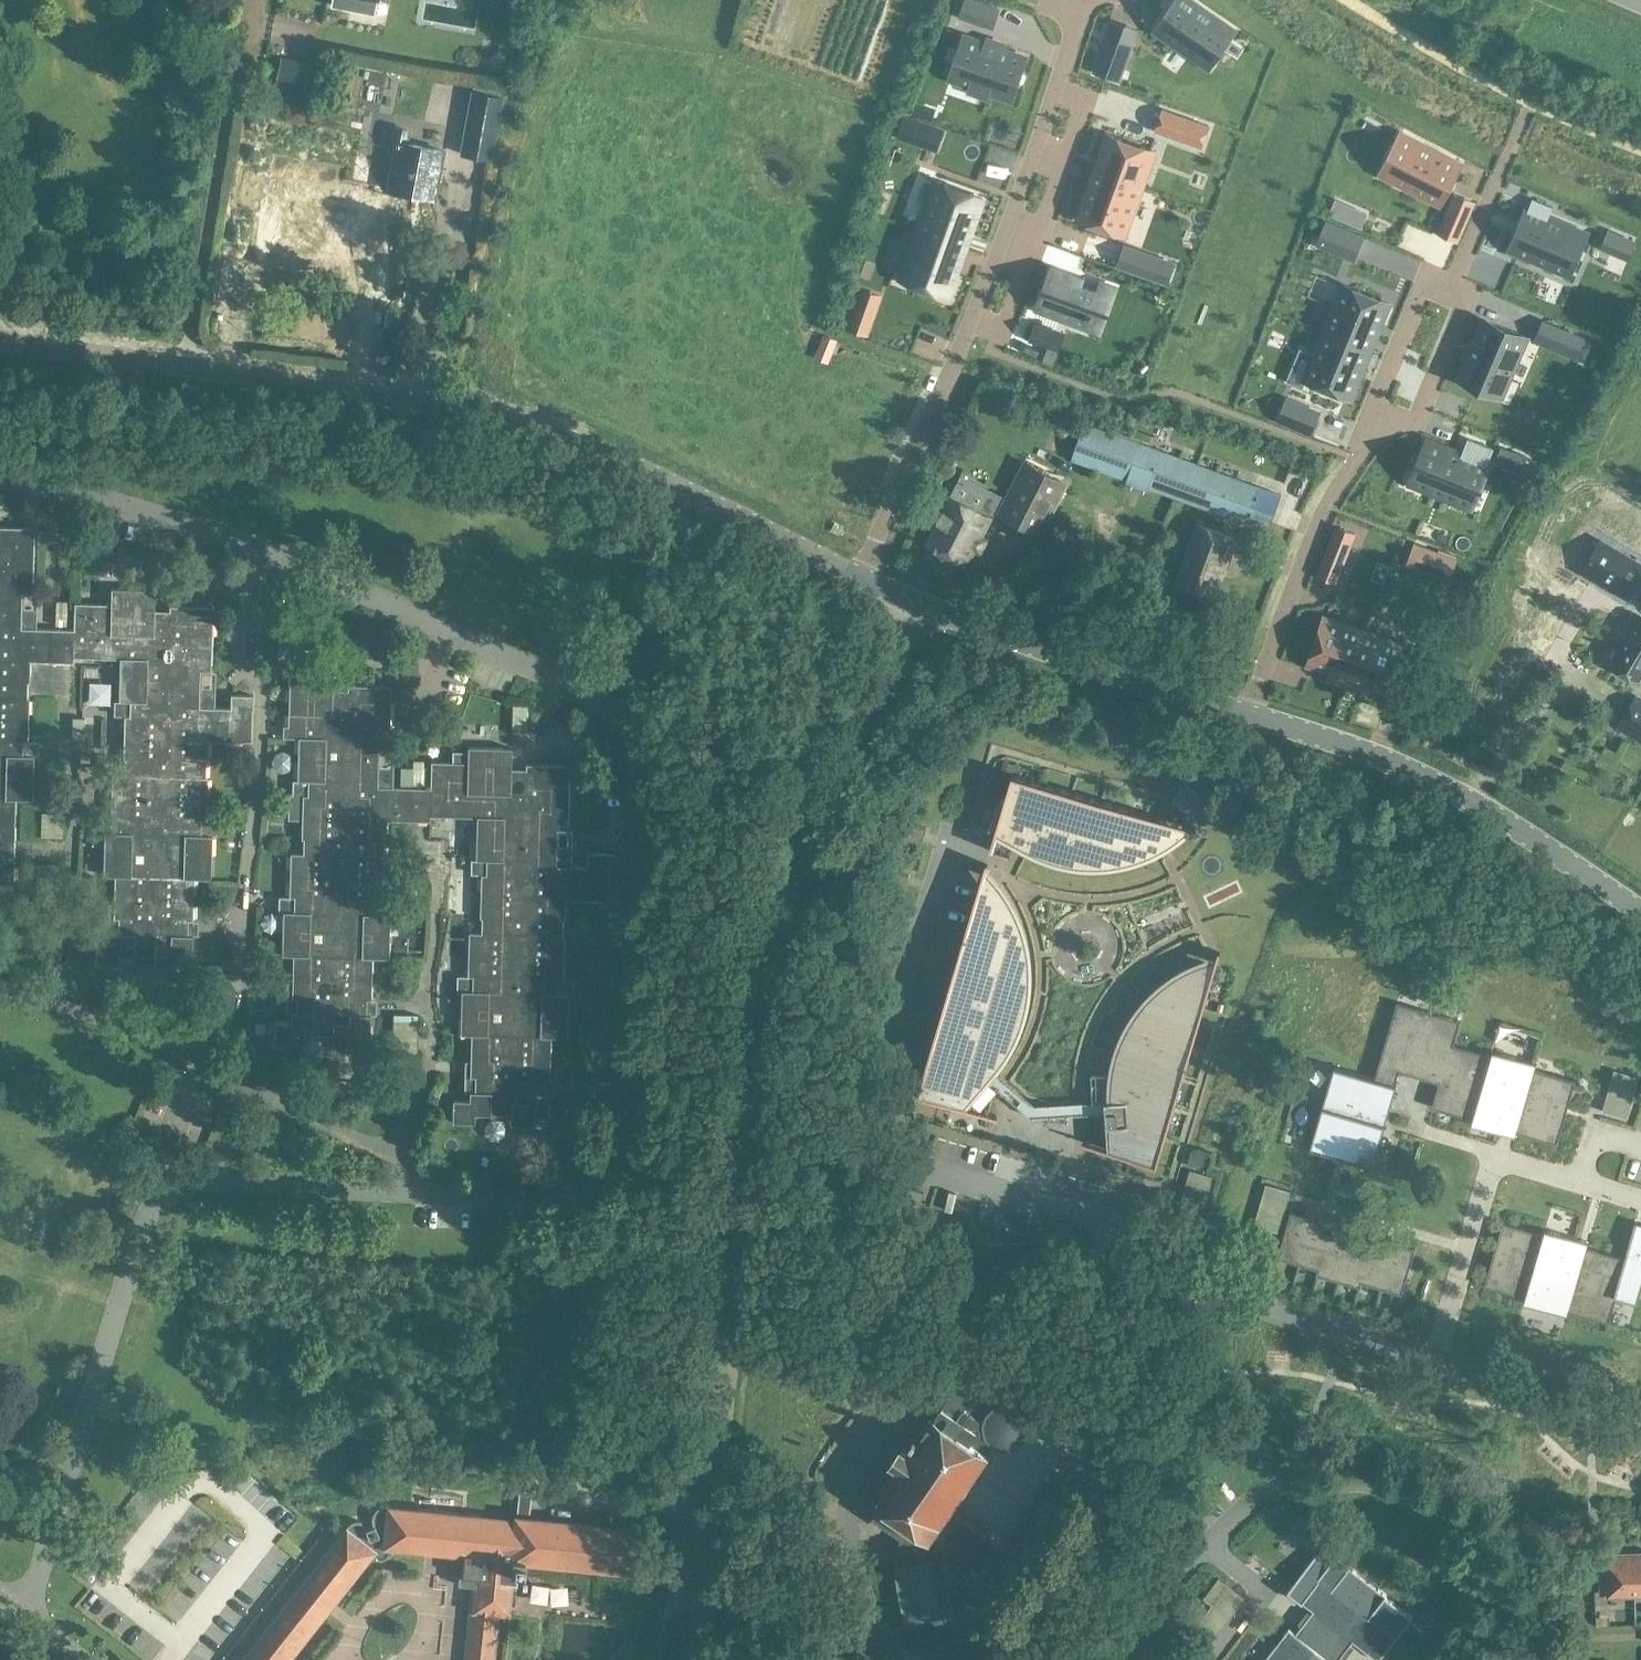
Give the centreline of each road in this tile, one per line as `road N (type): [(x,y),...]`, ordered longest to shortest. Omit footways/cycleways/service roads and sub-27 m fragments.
road 1 (residential): [(889,1659),(853,1573),(845,1521),(855,1471),(979,1297),(1038,1258),(1137,1275),(1640,1422)]
road 2 (residential): [(418,1195),(583,1198),(621,1164),(633,784),(626,739),(606,702),(411,608),(268,552)]
road 3 (tertiary): [(863,579),(590,449),(496,417),(0,345)]
road 4 (residential): [(863,579),(1013,206),(1079,0)]
road 5 (residential): [(705,1659),(737,1259),(760,1081)]
road 6 (residential): [(268,552),(239,641),(266,693),(242,955),(199,1064)]
road 7 (residential): [(20,1615),(141,1221),(160,1195)]
road 8 (tertiary): [(1640,909),(1471,799),(1369,754),(1256,718)]
road 9 (tertiary): [(1256,718),(927,606)]
road 10 (unclassified): [(803,919),(857,760),(927,606)]
road 11 (residential): [(1256,718),(1320,521),(1376,410)]
road 12 (residential): [(268,552),(71,490),(0,485)]
road 13 (residential): [(418,1195),(406,1163),(199,1064)]
road 14 (residential): [(160,1195),(199,1180),(418,1195)]
road 15 (residential): [(199,1064),(97,1018),(0,997)]
road 16 (residential): [(1453,285),(1470,291),(1417,426),(1376,410)]
road 17 (residential): [(1376,410),(1428,275),(1453,285)]
road 18 (residential): [(760,1081),(803,919)]
road 19 (residential): [(199,1064),(160,1195)]
road 20 (residential): [(1502,171),(1453,285)]
road 21 (residential): [(1129,1636),(1207,1544)]

